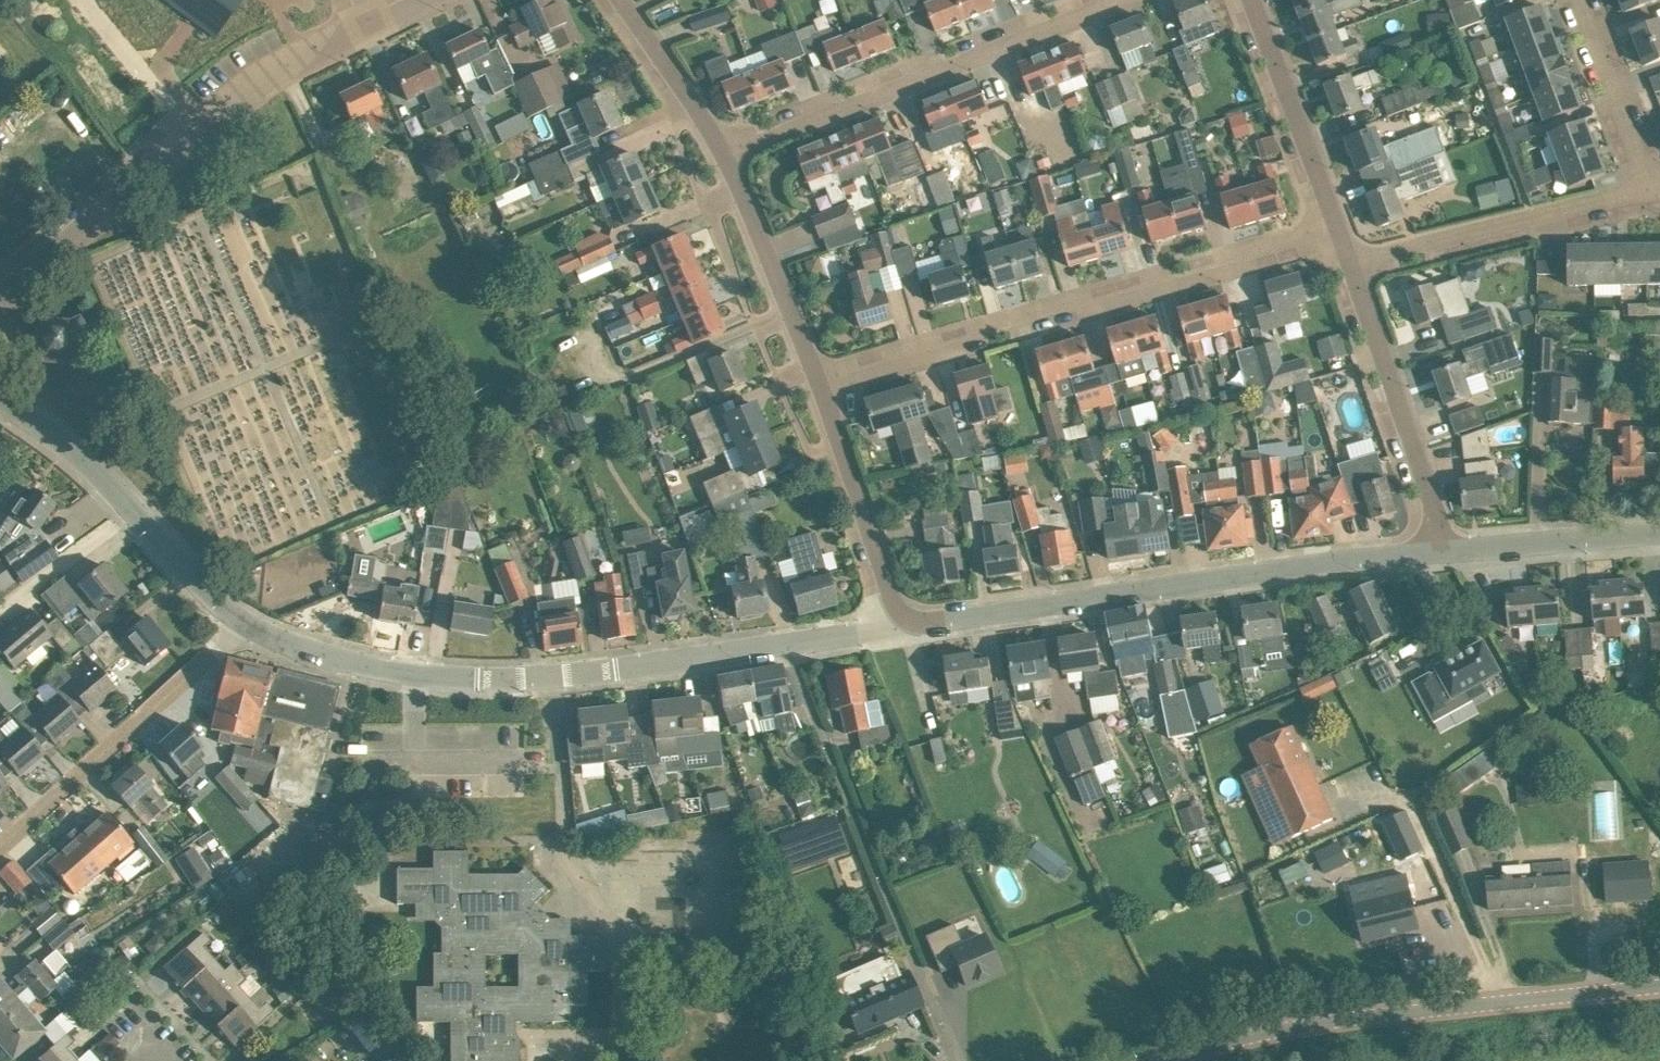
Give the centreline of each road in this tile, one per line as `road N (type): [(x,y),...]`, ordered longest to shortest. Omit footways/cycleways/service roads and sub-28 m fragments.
road 1 (unclassified): [(245,625),(357,661),(477,679),(551,676),(900,621)]
road 2 (unclassified): [(1446,547),(900,621)]
road 3 (residential): [(819,381),(1338,228)]
road 4 (tertiary): [(1164,1060),(1203,1045),(1386,1010),(1659,983)]
road 5 (residential): [(0,291),(268,69),(375,21)]
road 6 (residential): [(725,154),(1132,0)]
road 7 (residential): [(0,845),(245,625)]
road 8 (residential): [(1648,187),(1350,263)]
road 9 (residential): [(1446,547),(1350,263)]
road 10 (residential): [(900,621),(819,381)]
road 11 (residential): [(1338,228),(1243,0)]
road 12 (residential): [(819,381),(725,154)]
road 13 (unclassified): [(1659,528),(1446,547)]
road 14 (residential): [(1648,187),(1578,0)]
road 15 (residential): [(725,154),(623,0)]
road 16 (unclassified): [(0,400),(84,459),(134,509)]
road 17 (residential): [(0,609),(134,509)]
road 18 (unclassified): [(134,509),(245,625)]

